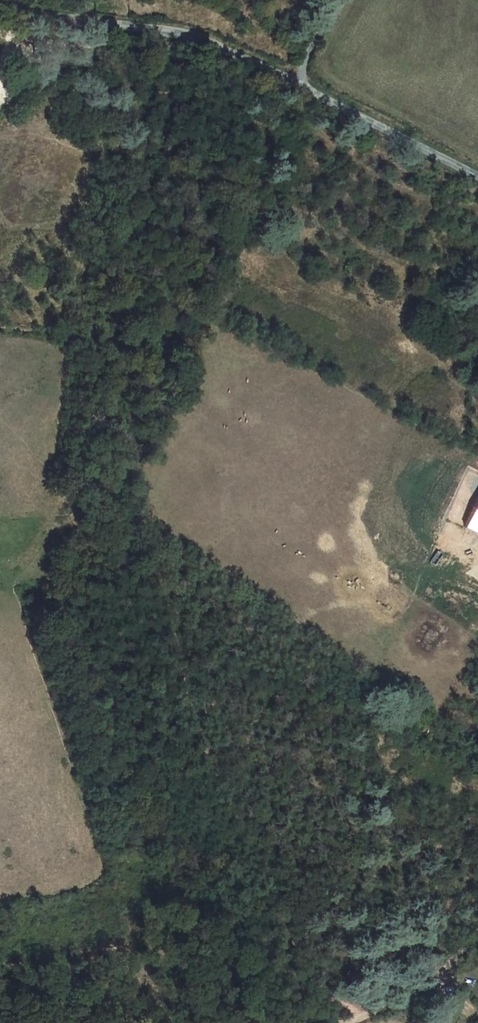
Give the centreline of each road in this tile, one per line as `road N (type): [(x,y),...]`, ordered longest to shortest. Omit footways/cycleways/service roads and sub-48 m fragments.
road 1 (unclassified): [(477,176),(206,47),(0,9)]
road 2 (track): [(357,1020),(408,996),(477,934)]

